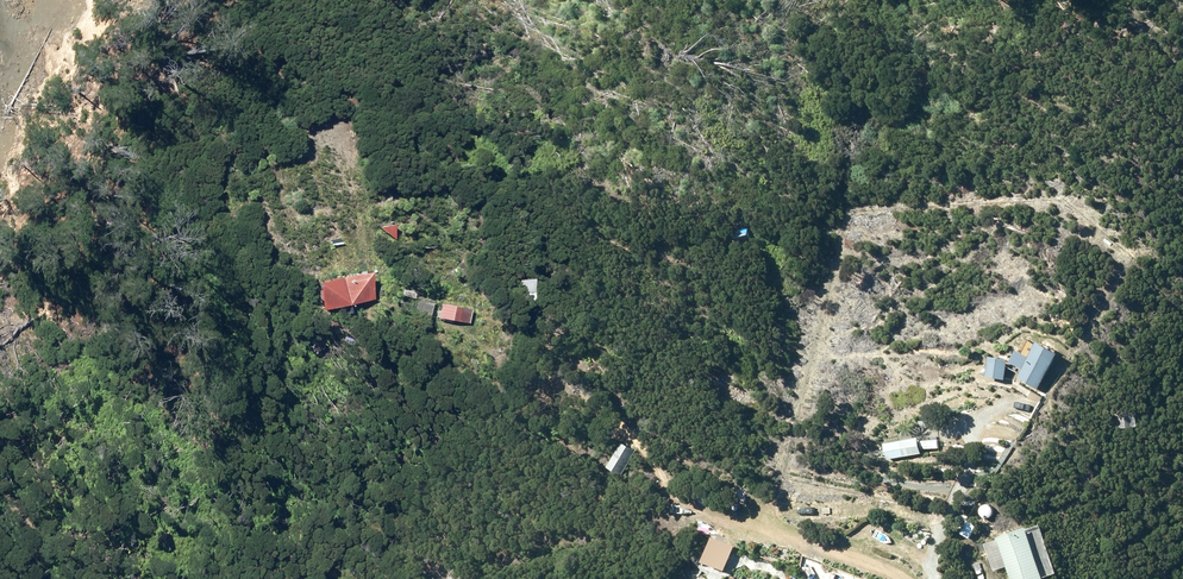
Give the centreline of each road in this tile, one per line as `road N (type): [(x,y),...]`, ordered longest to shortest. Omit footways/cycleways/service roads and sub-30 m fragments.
road 1 (residential): [(906,578),(741,514)]

